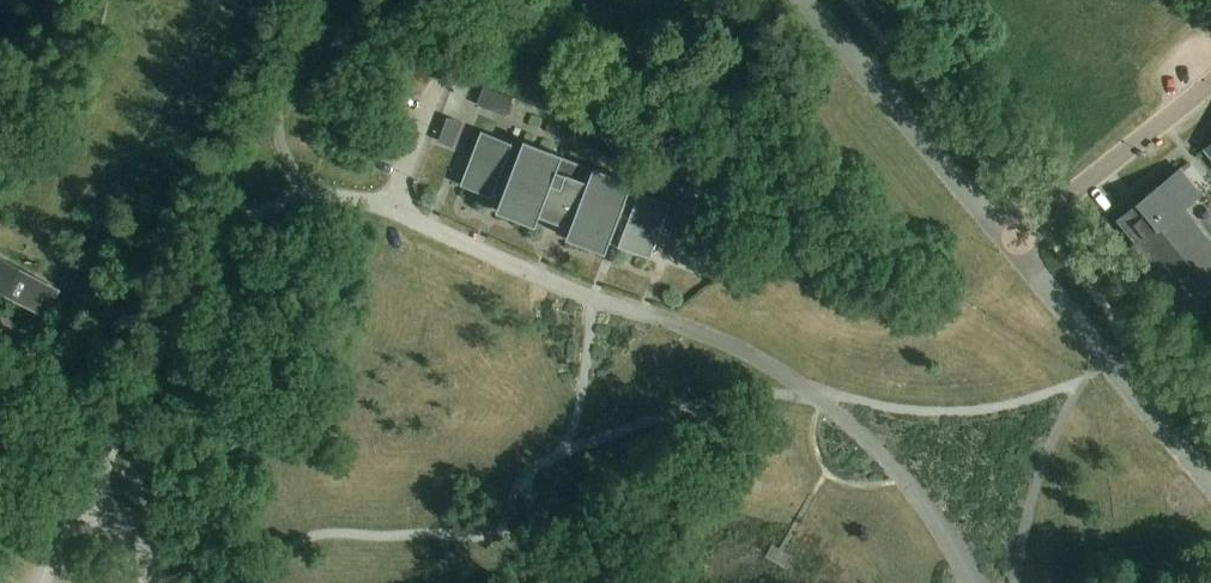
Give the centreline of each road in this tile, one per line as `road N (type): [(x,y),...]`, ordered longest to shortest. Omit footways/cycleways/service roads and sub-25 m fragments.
road 1 (residential): [(104,508),(98,481),(104,458),(207,255),(253,215),(303,197),(361,201),(590,300),(682,327)]
road 2 (unclassified): [(1013,243),(808,0)]
road 3 (unclassified): [(1210,483),(1013,243)]
road 4 (residential): [(1013,243),(1210,83)]

